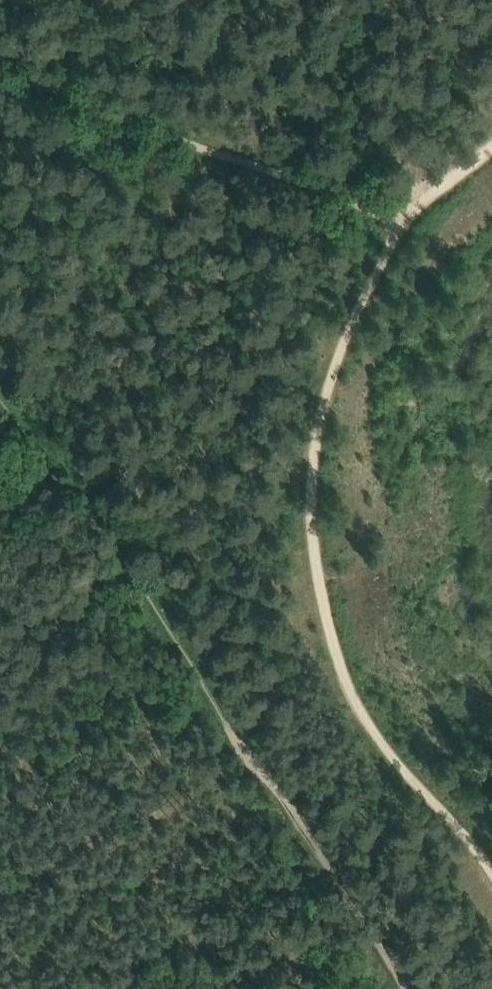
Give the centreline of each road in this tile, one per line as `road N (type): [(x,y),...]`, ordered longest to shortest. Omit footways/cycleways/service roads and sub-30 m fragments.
road 1 (track): [(399,988),(0,394)]
road 2 (track): [(0,58),(402,226)]

